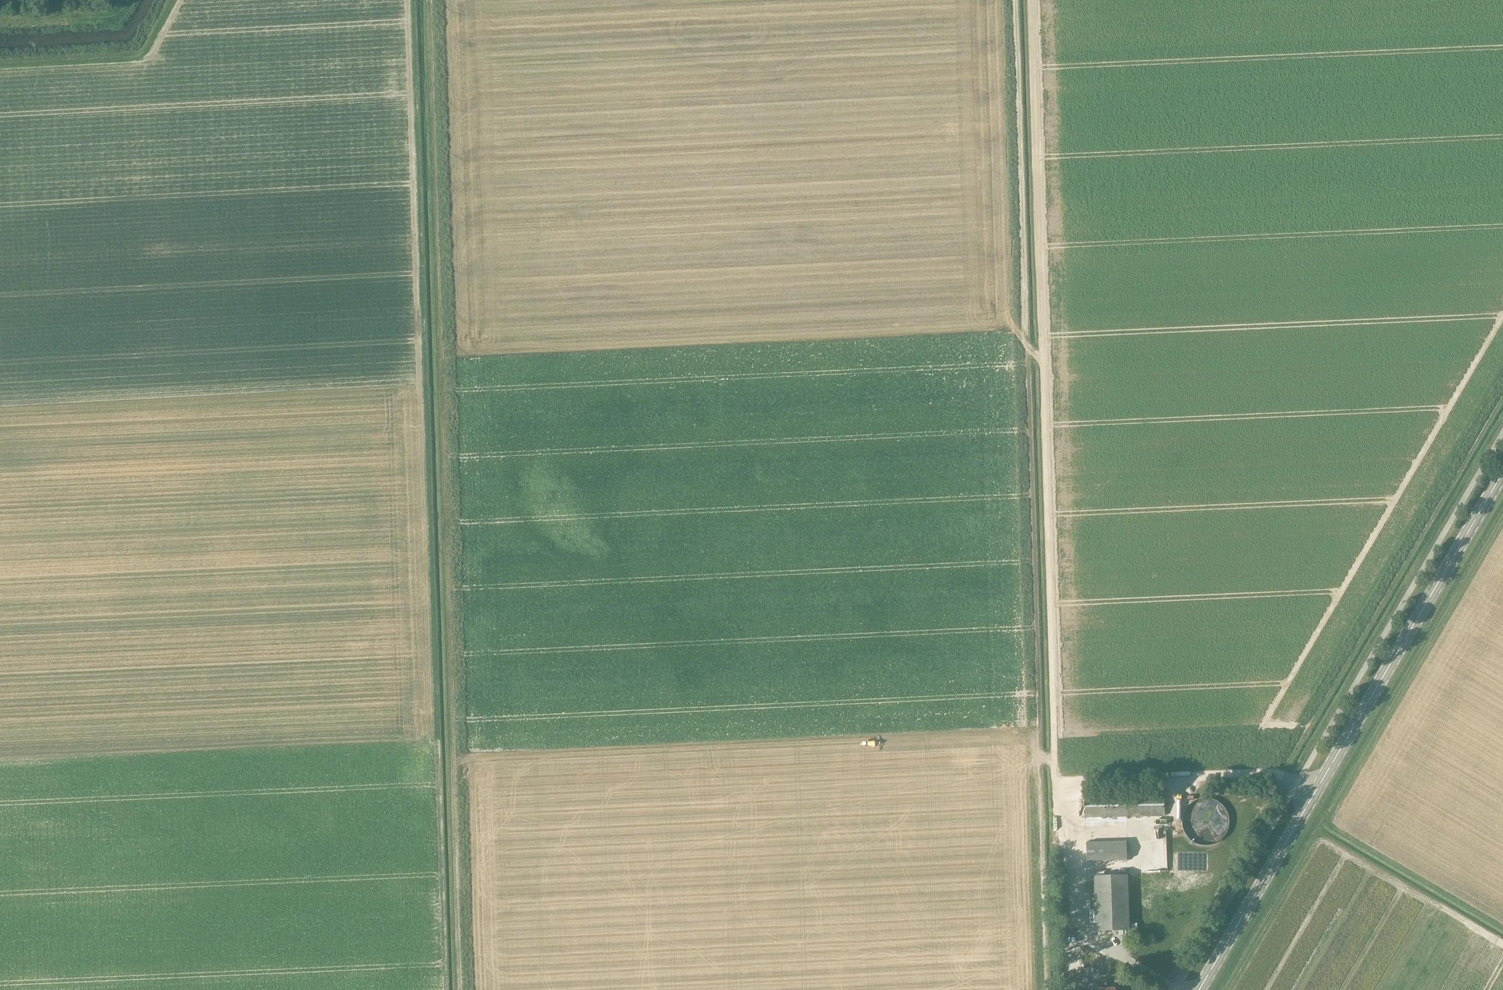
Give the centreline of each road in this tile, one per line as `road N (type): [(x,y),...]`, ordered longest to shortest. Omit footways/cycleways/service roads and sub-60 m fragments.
road 1 (primary): [(1199,989),(1502,472)]

